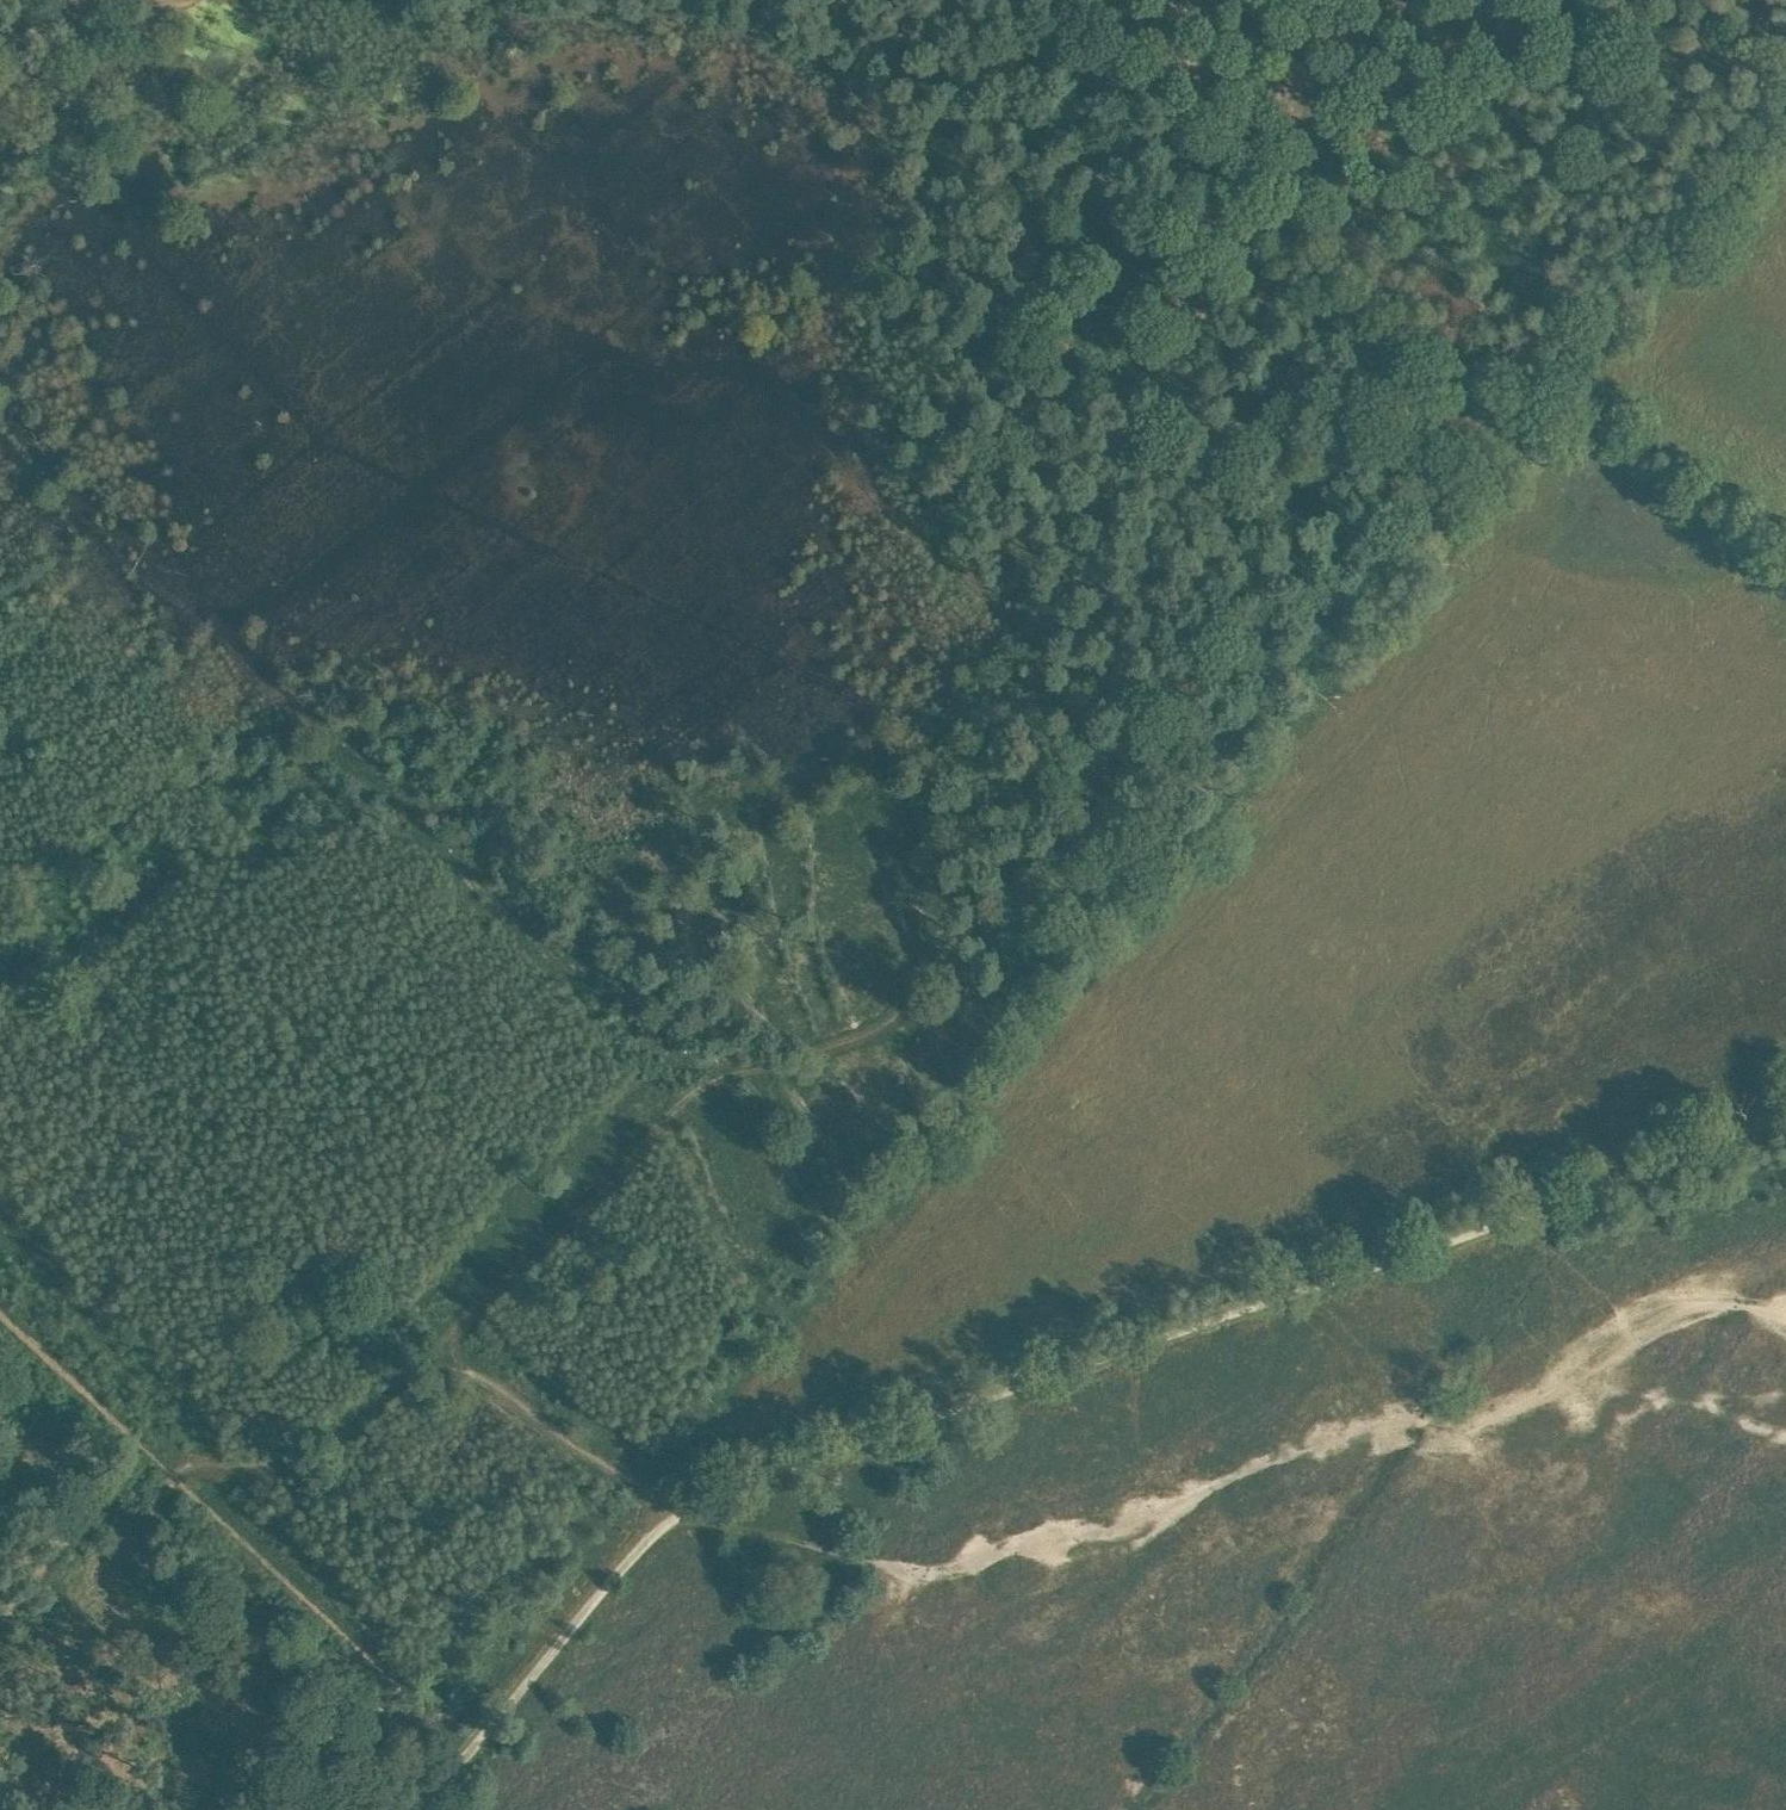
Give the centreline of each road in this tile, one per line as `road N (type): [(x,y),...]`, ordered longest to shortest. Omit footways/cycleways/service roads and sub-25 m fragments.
road 1 (track): [(409,1809),(452,1773),(624,1566),(723,1491),(1785,1129)]

